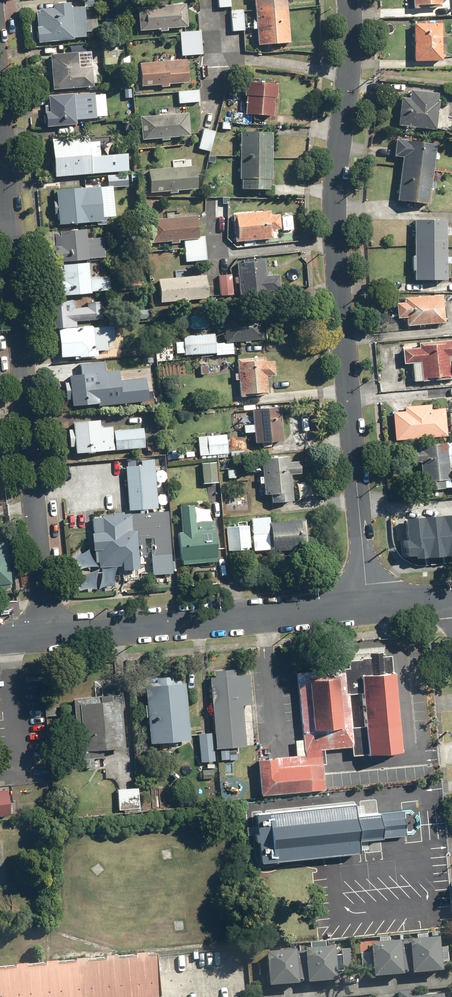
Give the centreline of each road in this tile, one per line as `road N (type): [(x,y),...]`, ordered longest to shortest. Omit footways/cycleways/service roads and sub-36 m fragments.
road 1 (residential): [(350,0),(331,219),(369,605)]
road 2 (residential): [(0,117),(47,633)]
road 3 (residential): [(47,633),(369,605)]

